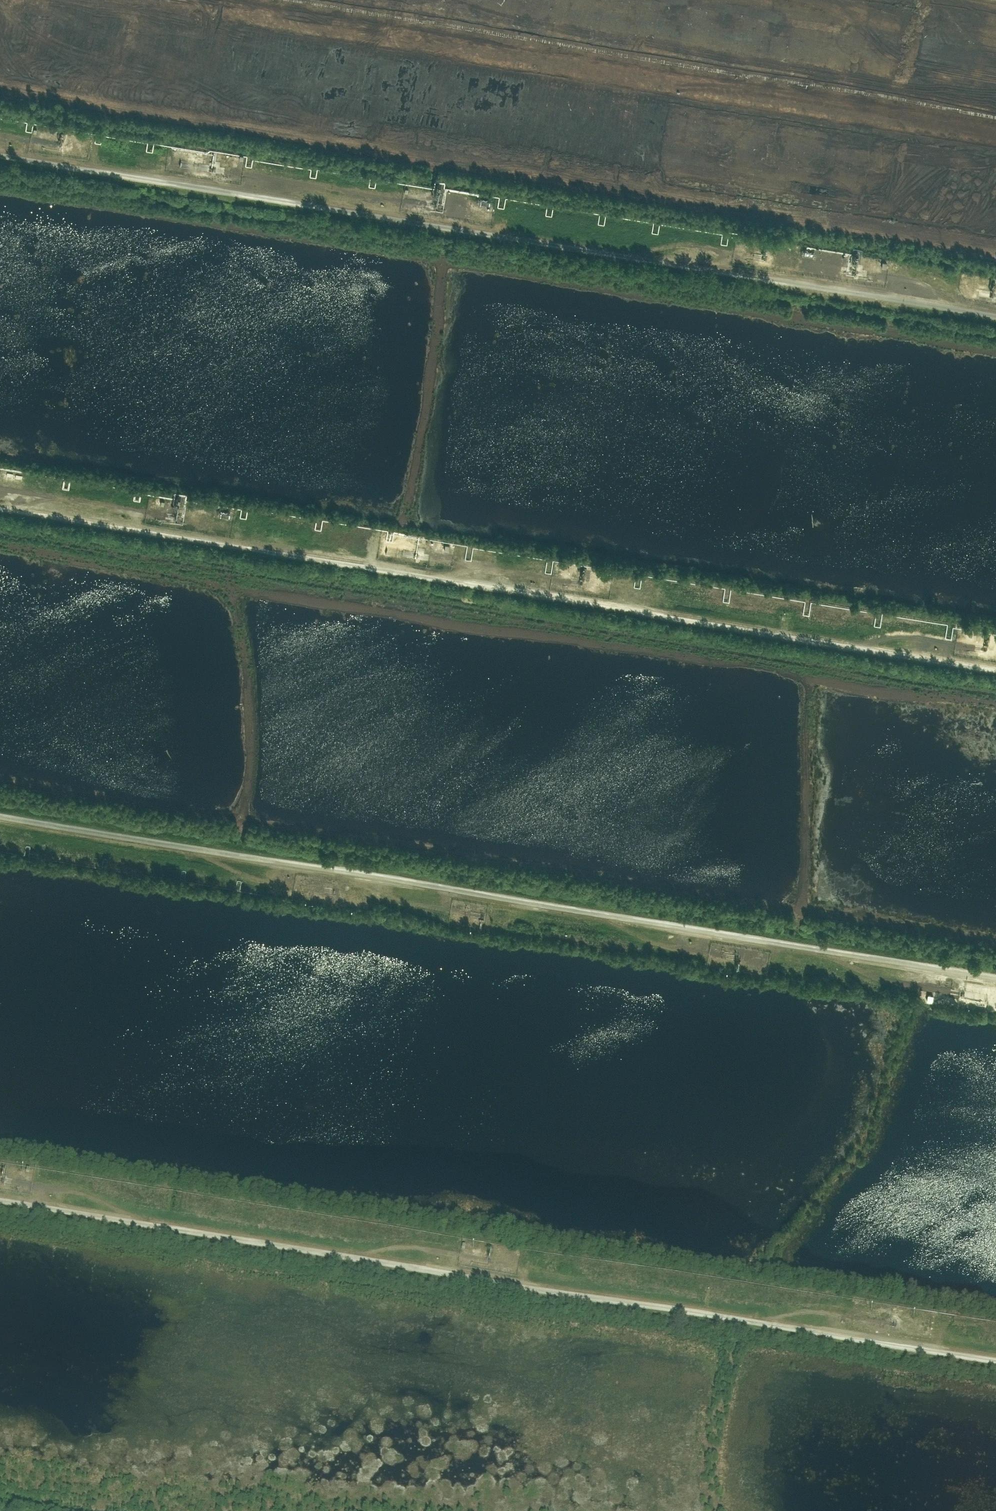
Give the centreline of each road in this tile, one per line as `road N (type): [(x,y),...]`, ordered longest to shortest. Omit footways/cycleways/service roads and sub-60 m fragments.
road 1 (track): [(0,1201),(995,1363)]
road 2 (track): [(0,501),(995,663)]
road 3 (track): [(995,975),(0,814)]
road 4 (track): [(0,150),(995,309)]

